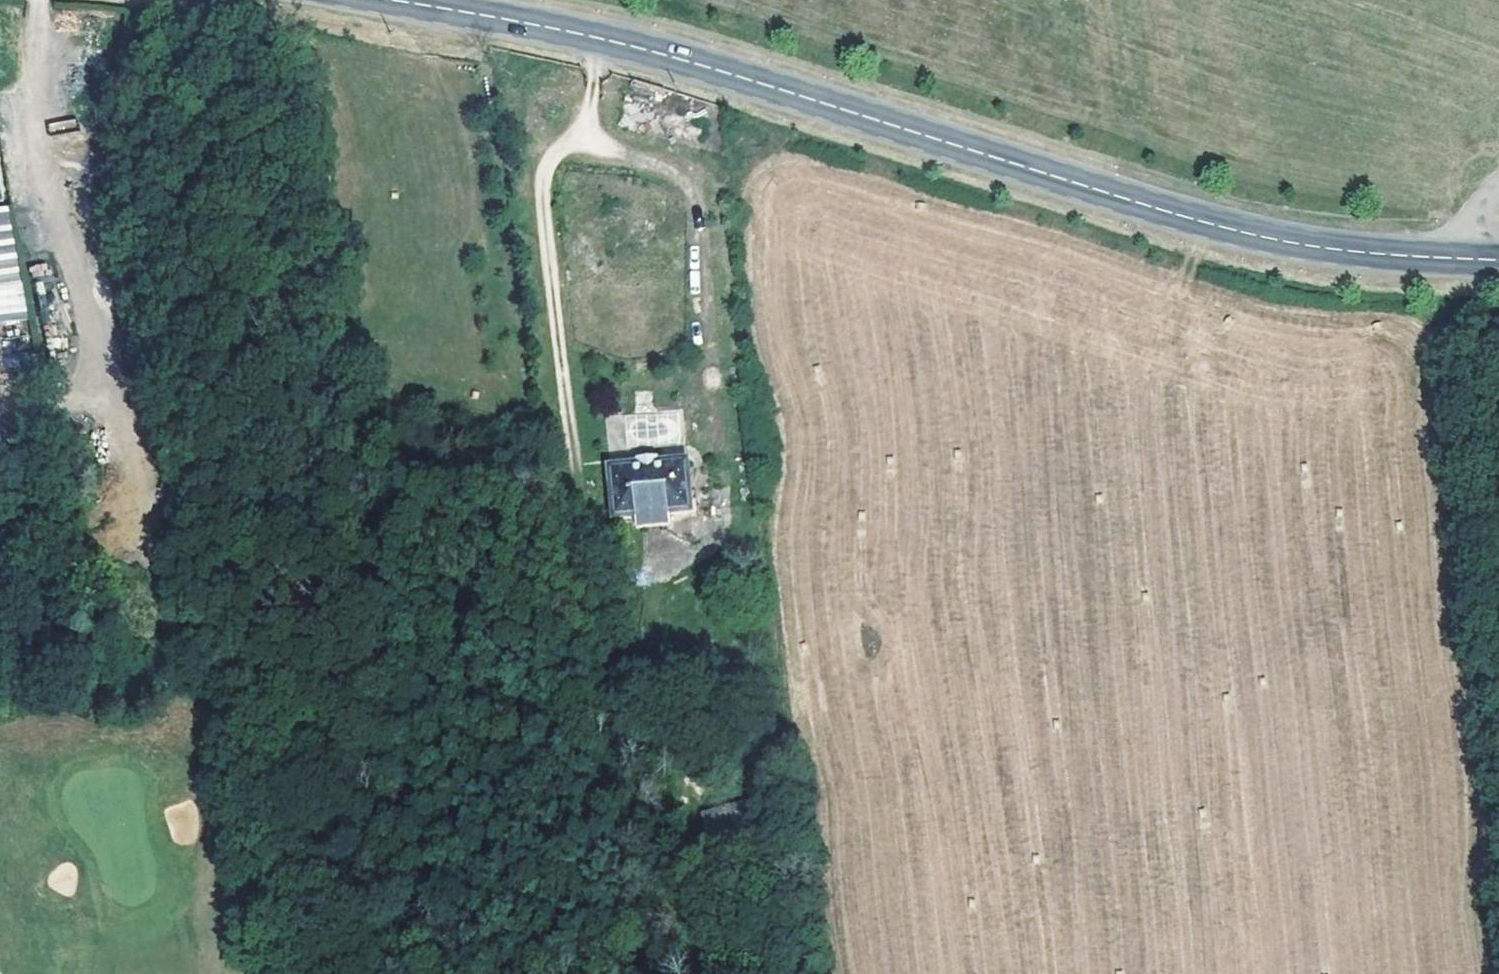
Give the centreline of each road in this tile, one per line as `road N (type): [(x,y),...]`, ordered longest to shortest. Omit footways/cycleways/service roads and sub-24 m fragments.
road 1 (secondary): [(383,0),(701,69),(1239,238),(1348,257),(1498,260)]

